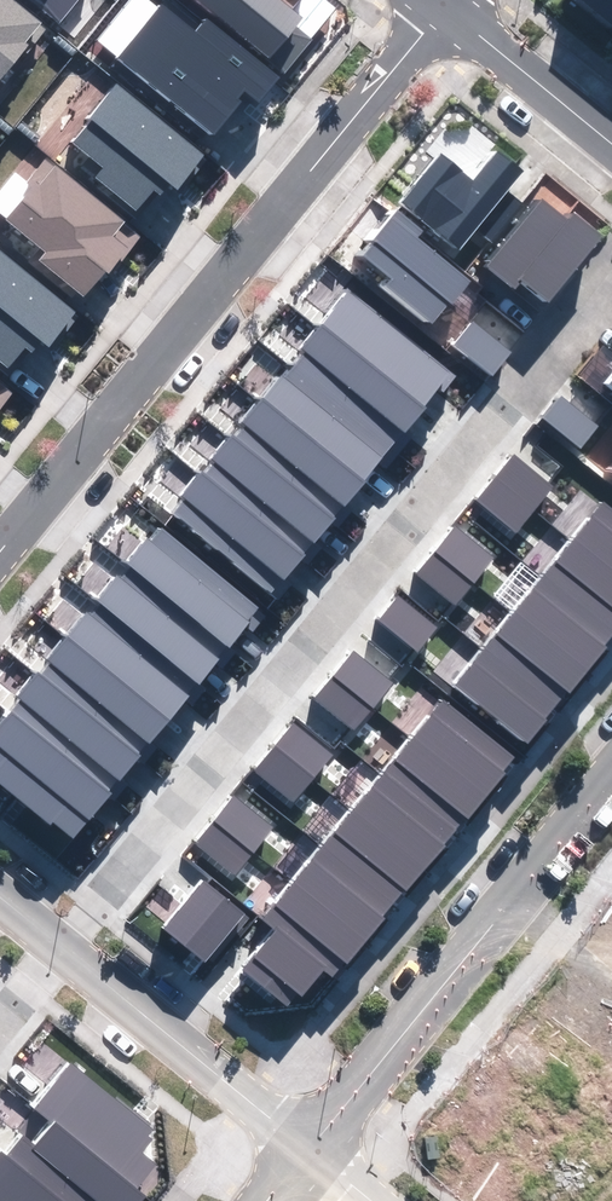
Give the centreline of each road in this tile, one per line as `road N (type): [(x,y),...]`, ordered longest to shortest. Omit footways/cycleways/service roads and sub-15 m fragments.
road 1 (residential): [(62,947),(611,268)]
road 2 (residential): [(0,541),(445,3)]
road 3 (tertiary): [(310,1158),(611,785)]
road 4 (residential): [(62,947),(310,1158)]
road 5 (residential): [(611,138),(445,3)]

